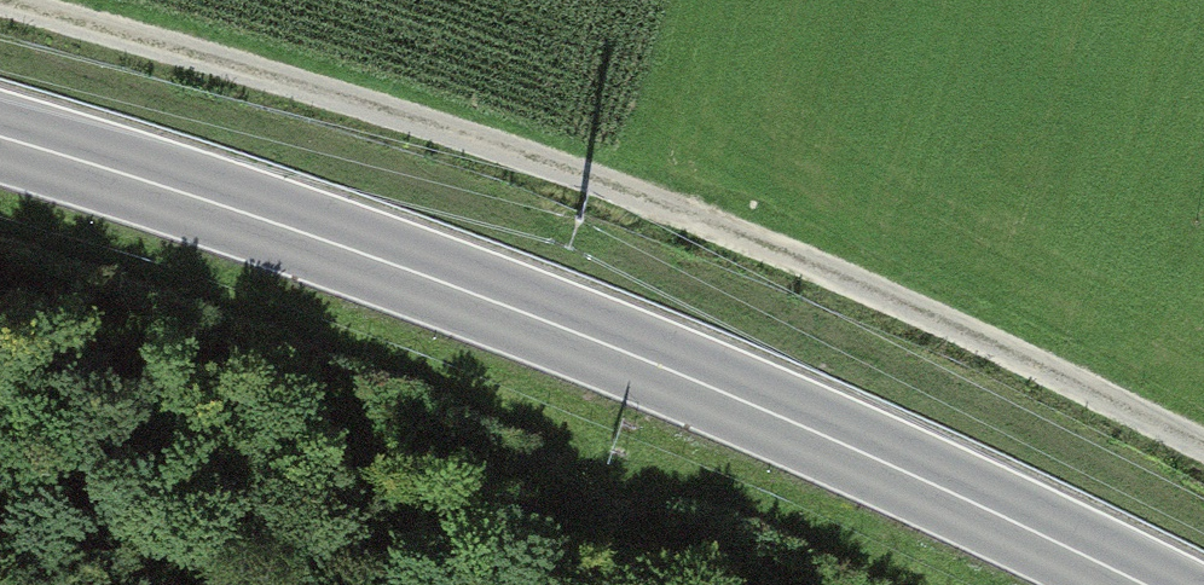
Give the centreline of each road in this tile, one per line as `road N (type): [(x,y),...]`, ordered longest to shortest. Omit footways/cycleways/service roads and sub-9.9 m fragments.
road 1 (track): [(6,0),(449,130),(850,285),(1203,449)]
road 2 (motorway): [(1145,584),(738,399),(507,305),(0,137)]

